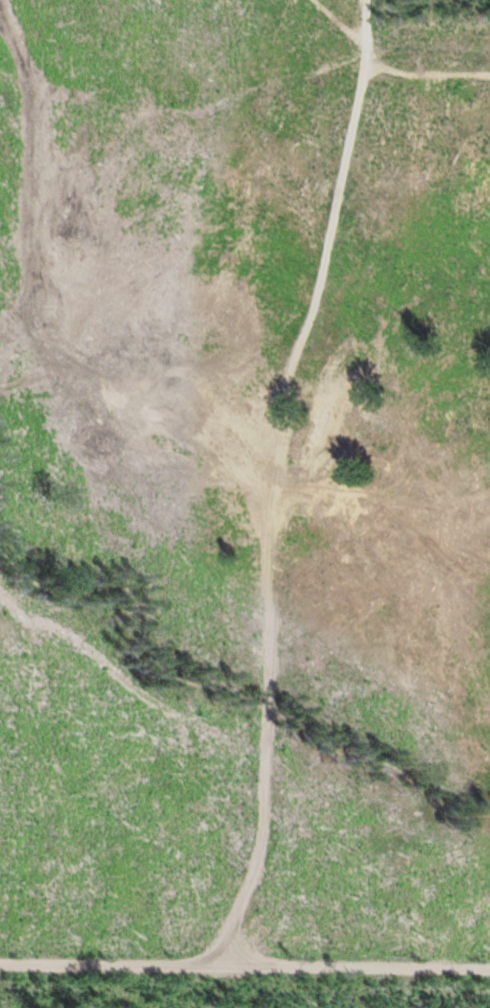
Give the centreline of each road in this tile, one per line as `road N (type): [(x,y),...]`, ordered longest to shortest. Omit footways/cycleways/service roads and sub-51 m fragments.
road 1 (track): [(208,969),(262,841),(279,416),(326,268),(367,39)]
road 2 (track): [(489,970),(0,969)]
road 3 (track): [(489,71),(395,69),(367,39),(370,0)]

